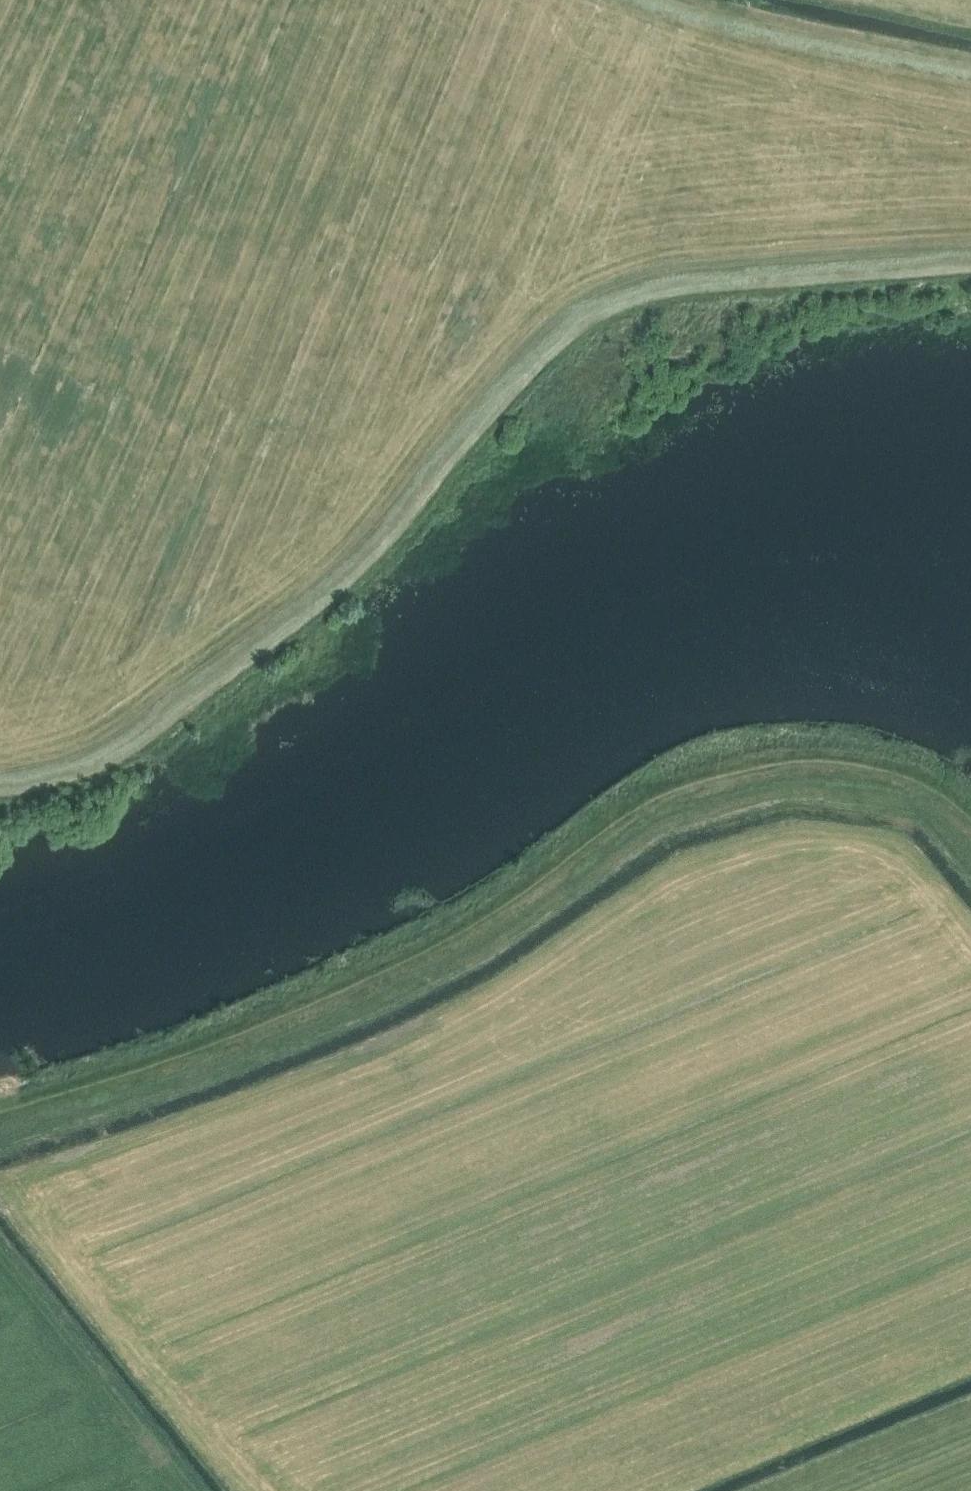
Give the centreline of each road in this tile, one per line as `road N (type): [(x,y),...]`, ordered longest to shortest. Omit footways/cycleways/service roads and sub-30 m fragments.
road 1 (track): [(0,1114),(258,1028),(423,953),(683,785),(801,763),(857,765),(925,788),(970,822)]
road 2 (track): [(0,1266),(183,1490)]

